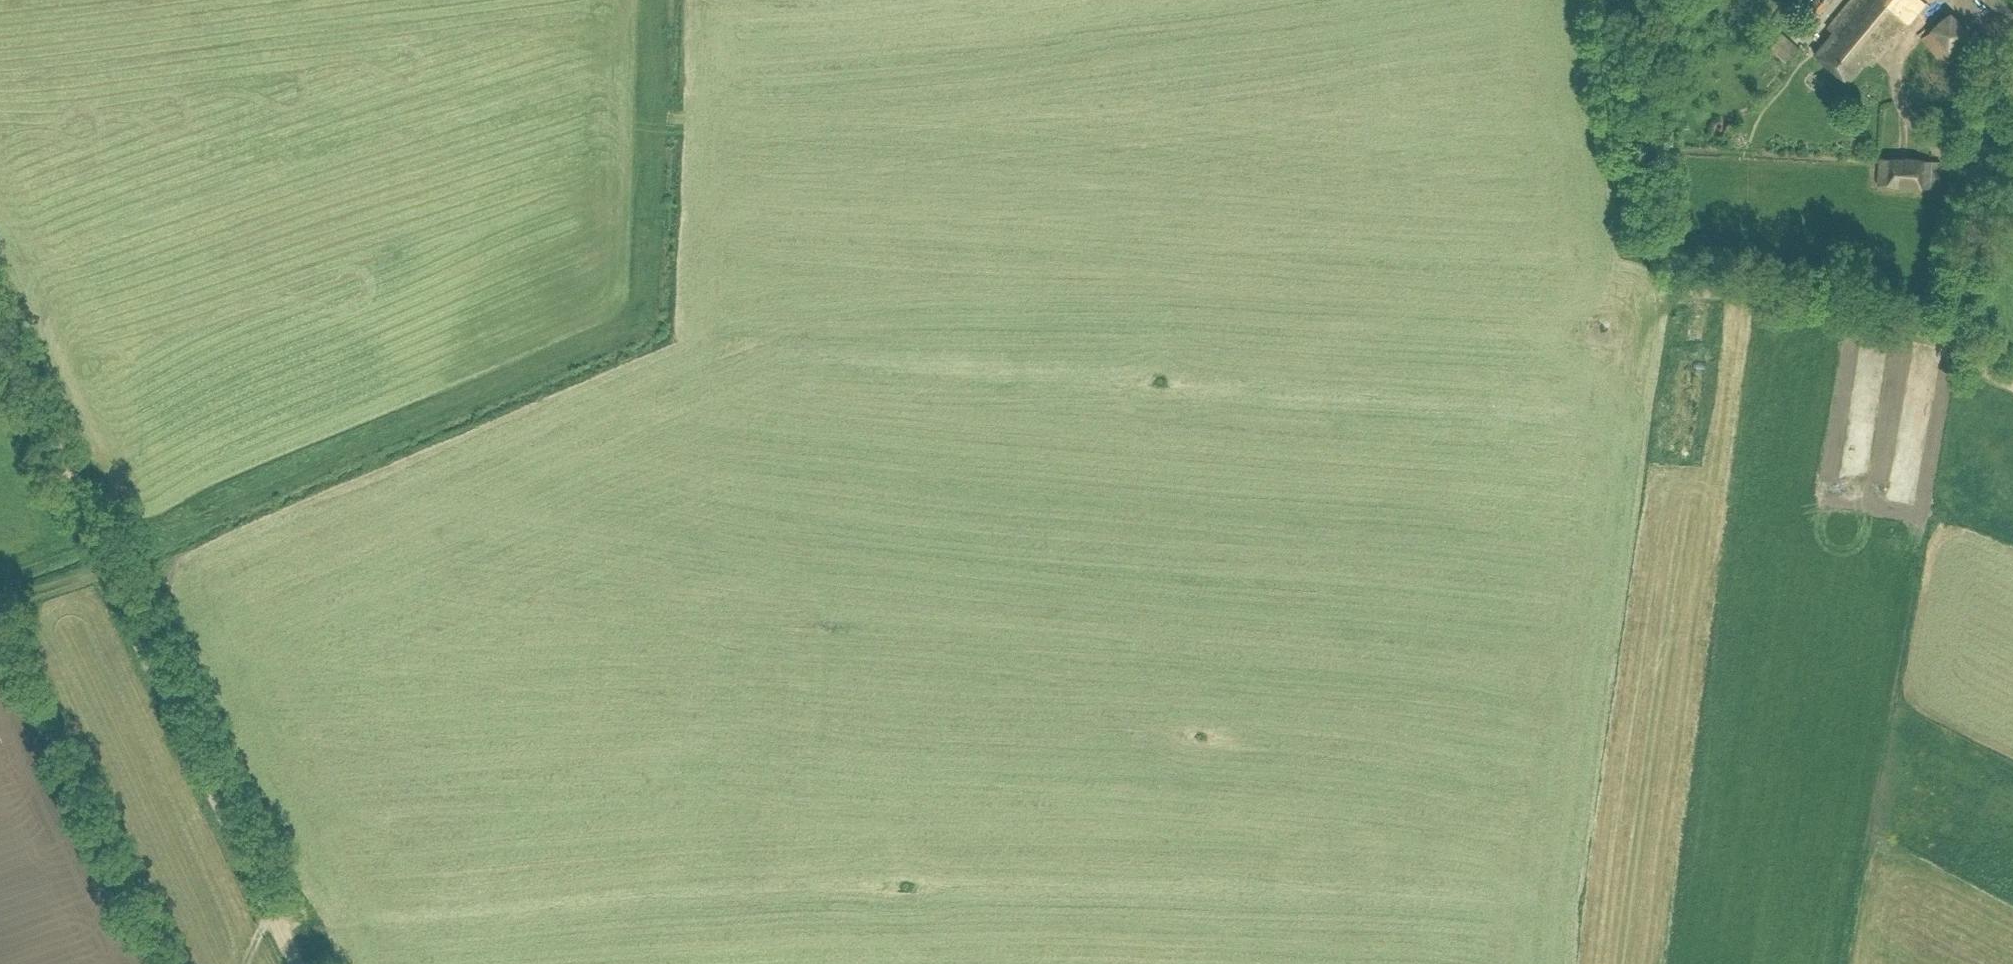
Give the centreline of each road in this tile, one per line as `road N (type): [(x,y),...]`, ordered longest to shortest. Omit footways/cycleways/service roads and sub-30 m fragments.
road 1 (track): [(306,963),(0,332)]
road 2 (track): [(1686,296),(1767,298),(1960,344)]
road 3 (track): [(2012,116),(1956,314)]

